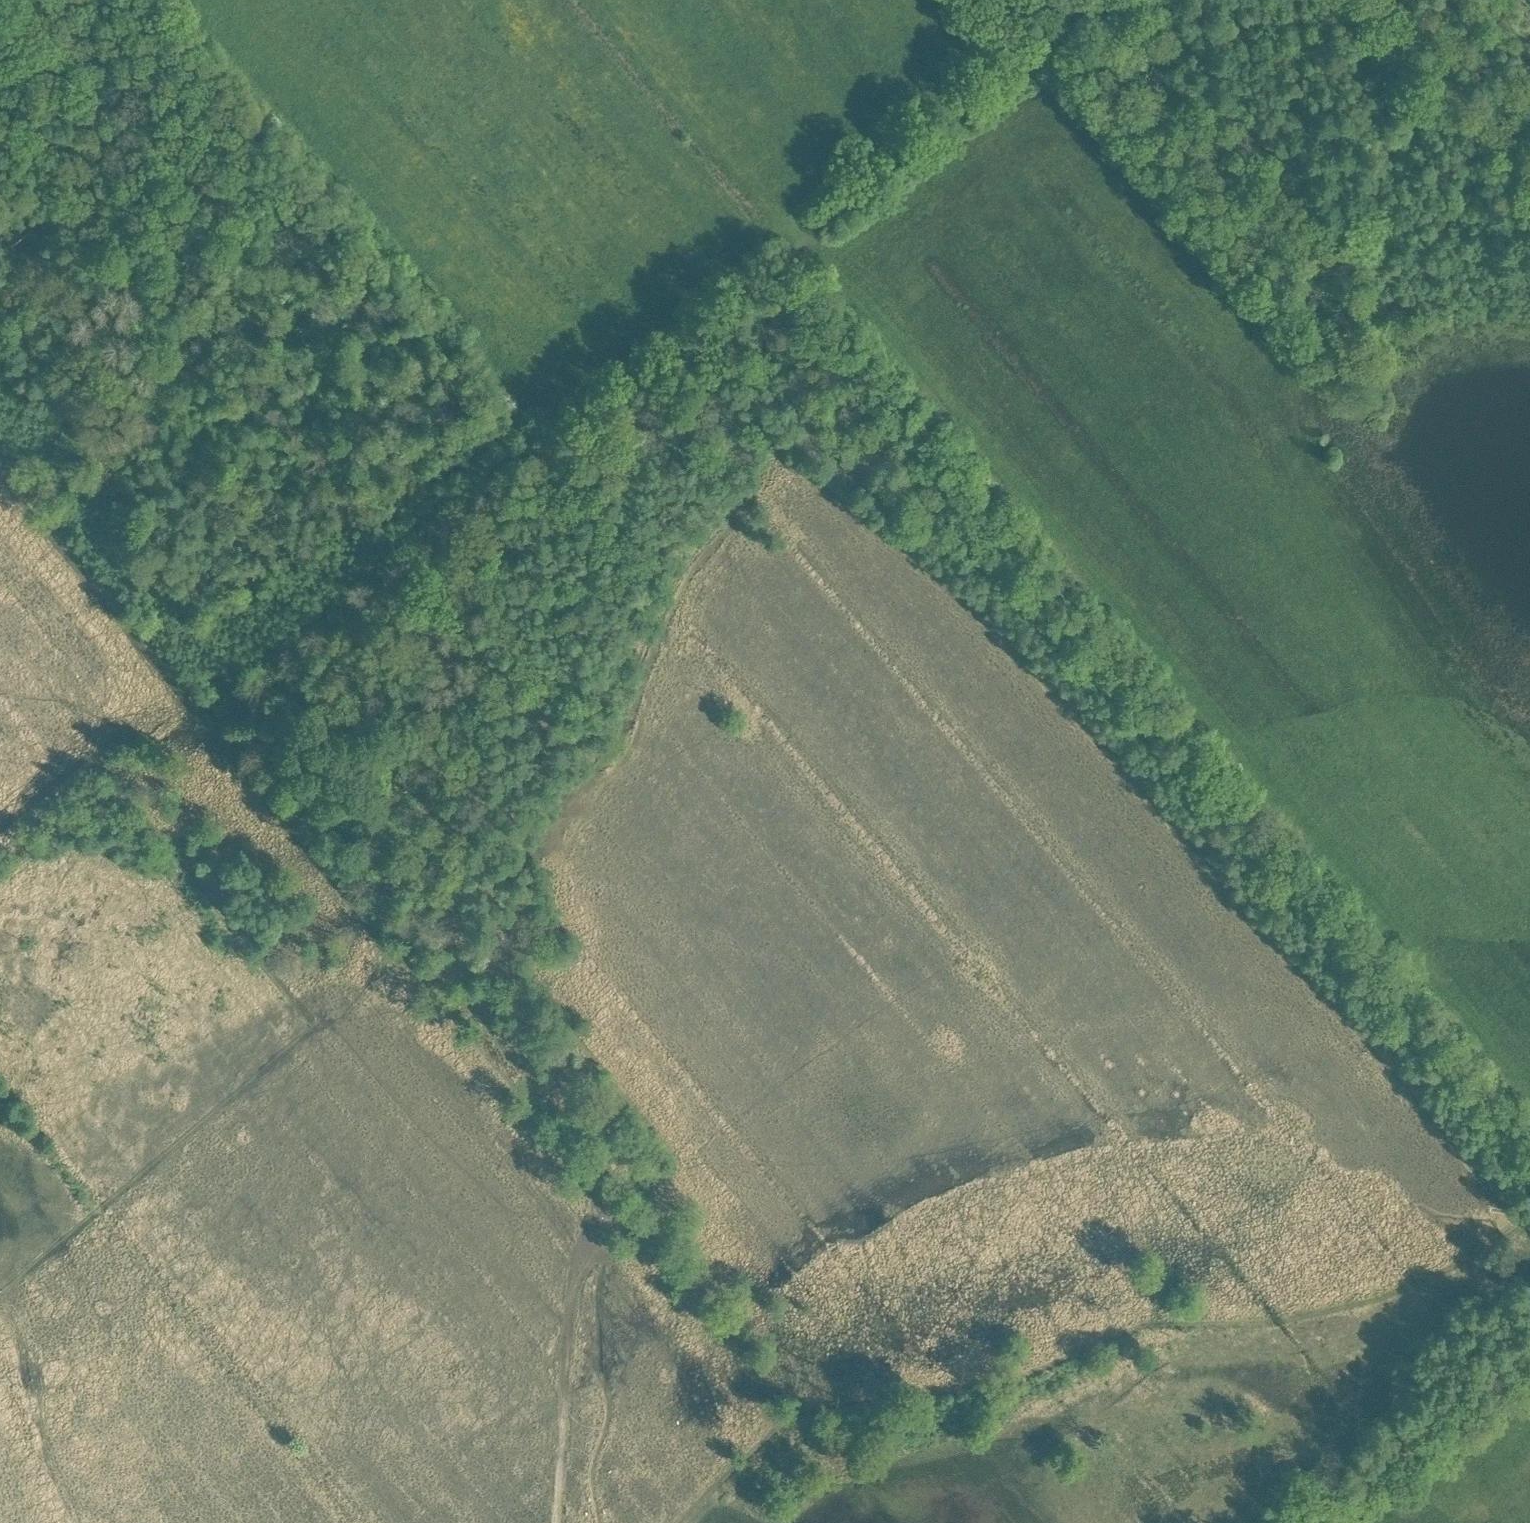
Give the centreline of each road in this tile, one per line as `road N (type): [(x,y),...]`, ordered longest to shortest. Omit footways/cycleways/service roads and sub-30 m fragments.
road 1 (track): [(1473,1150),(1386,1045),(1310,977),(954,587),(764,444)]

